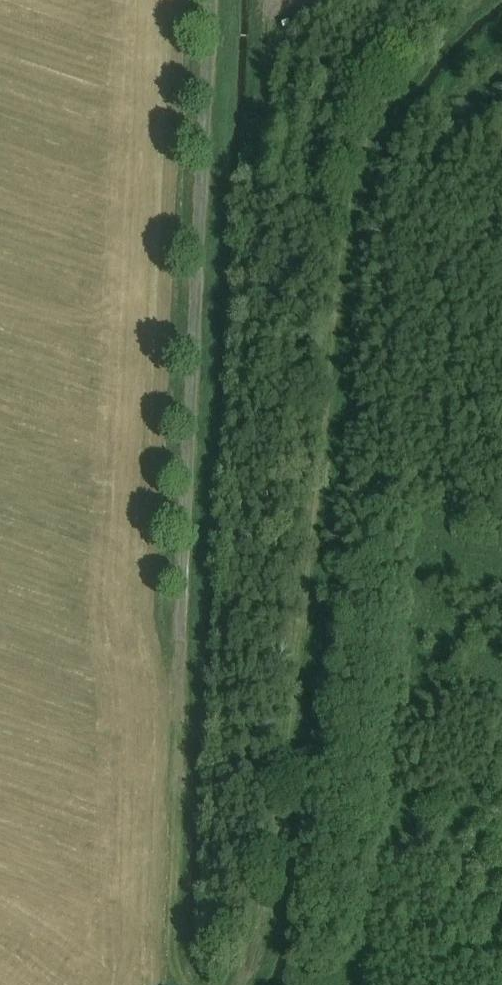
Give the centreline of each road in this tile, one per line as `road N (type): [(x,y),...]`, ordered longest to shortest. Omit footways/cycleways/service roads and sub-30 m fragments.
road 1 (track): [(459,0),(412,54),(357,170),(277,878),(245,984)]
road 2 (unclassified): [(215,0),(187,645)]
road 3 (track): [(187,645),(183,870),(190,969),(202,984)]

